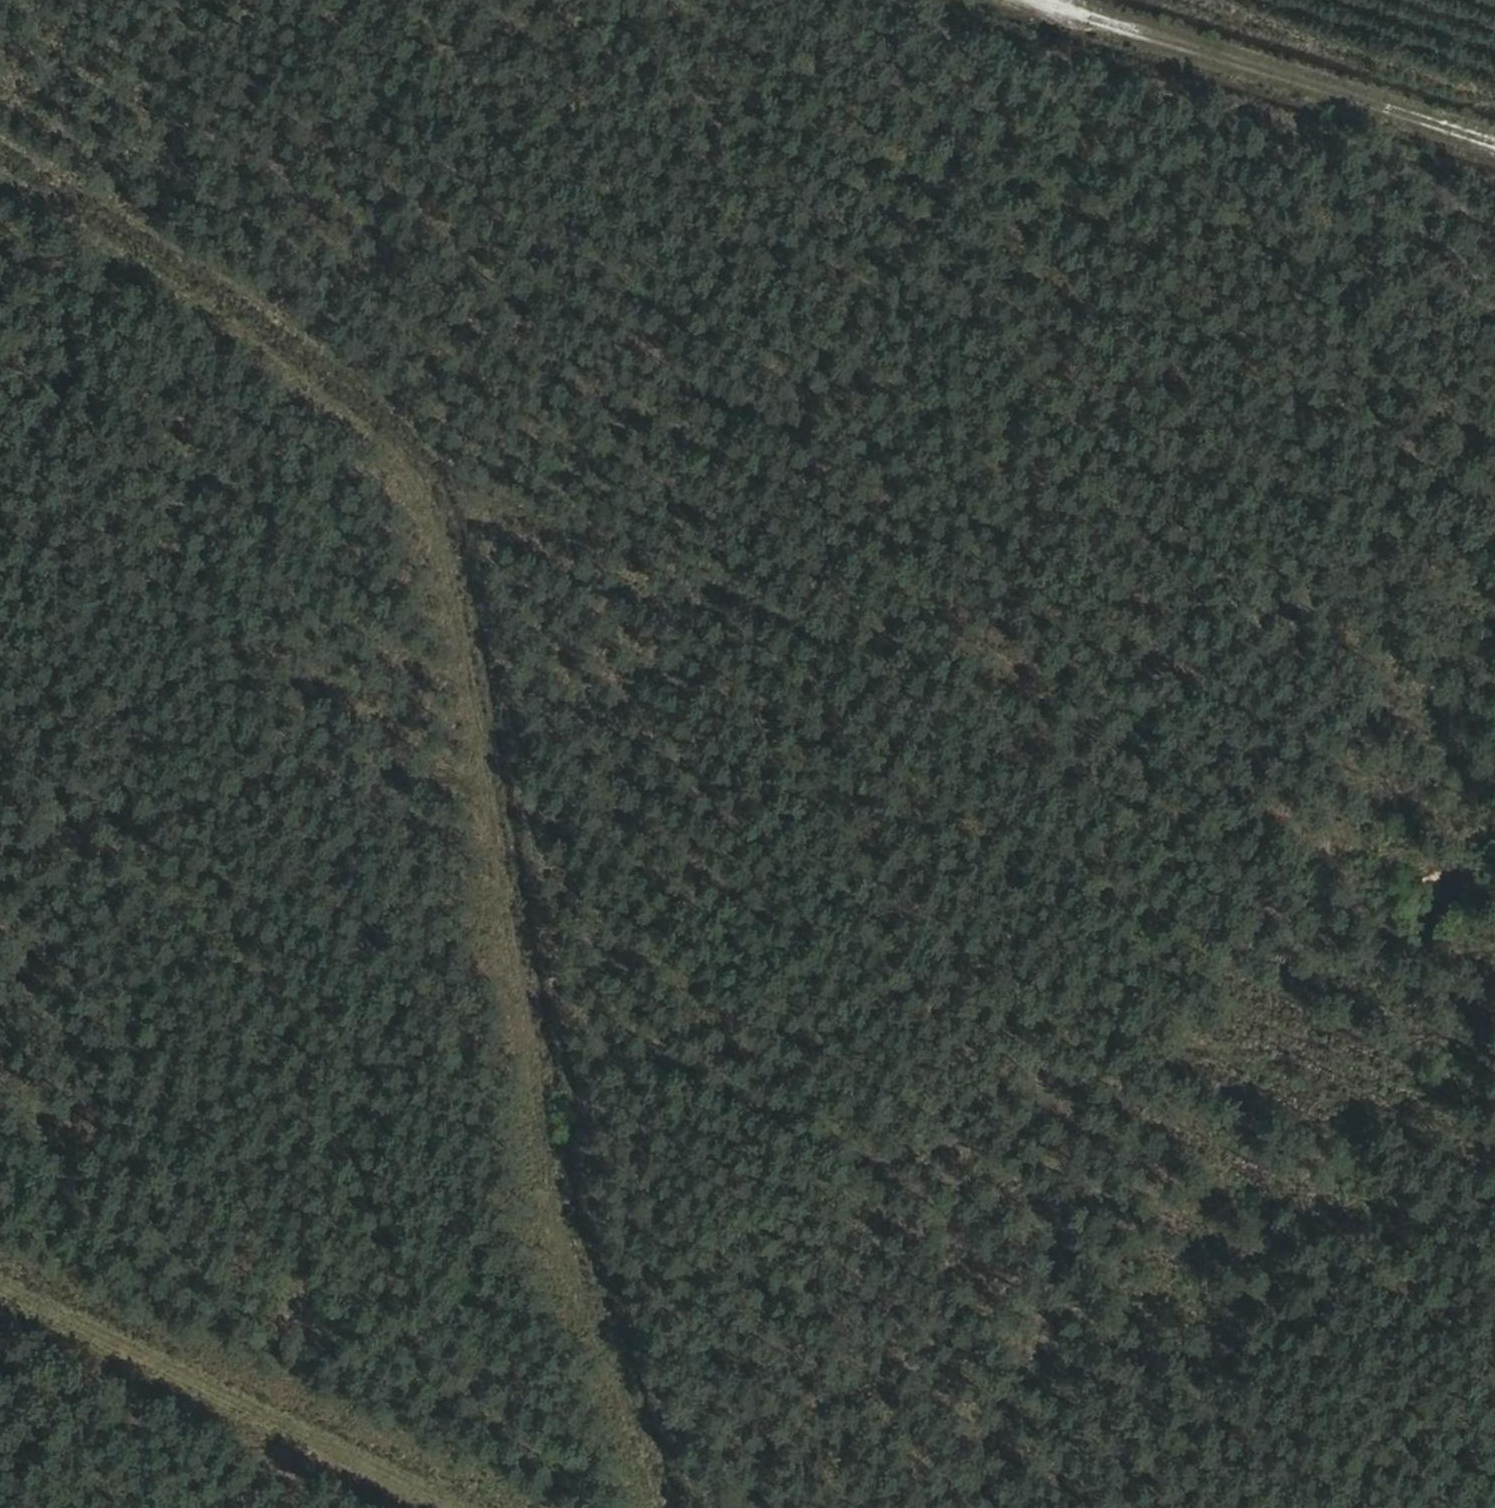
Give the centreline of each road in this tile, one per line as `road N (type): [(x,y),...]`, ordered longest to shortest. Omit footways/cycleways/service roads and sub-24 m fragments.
road 1 (track): [(457,1507),(0,1271)]
road 2 (track): [(1494,127),(1089,0)]

